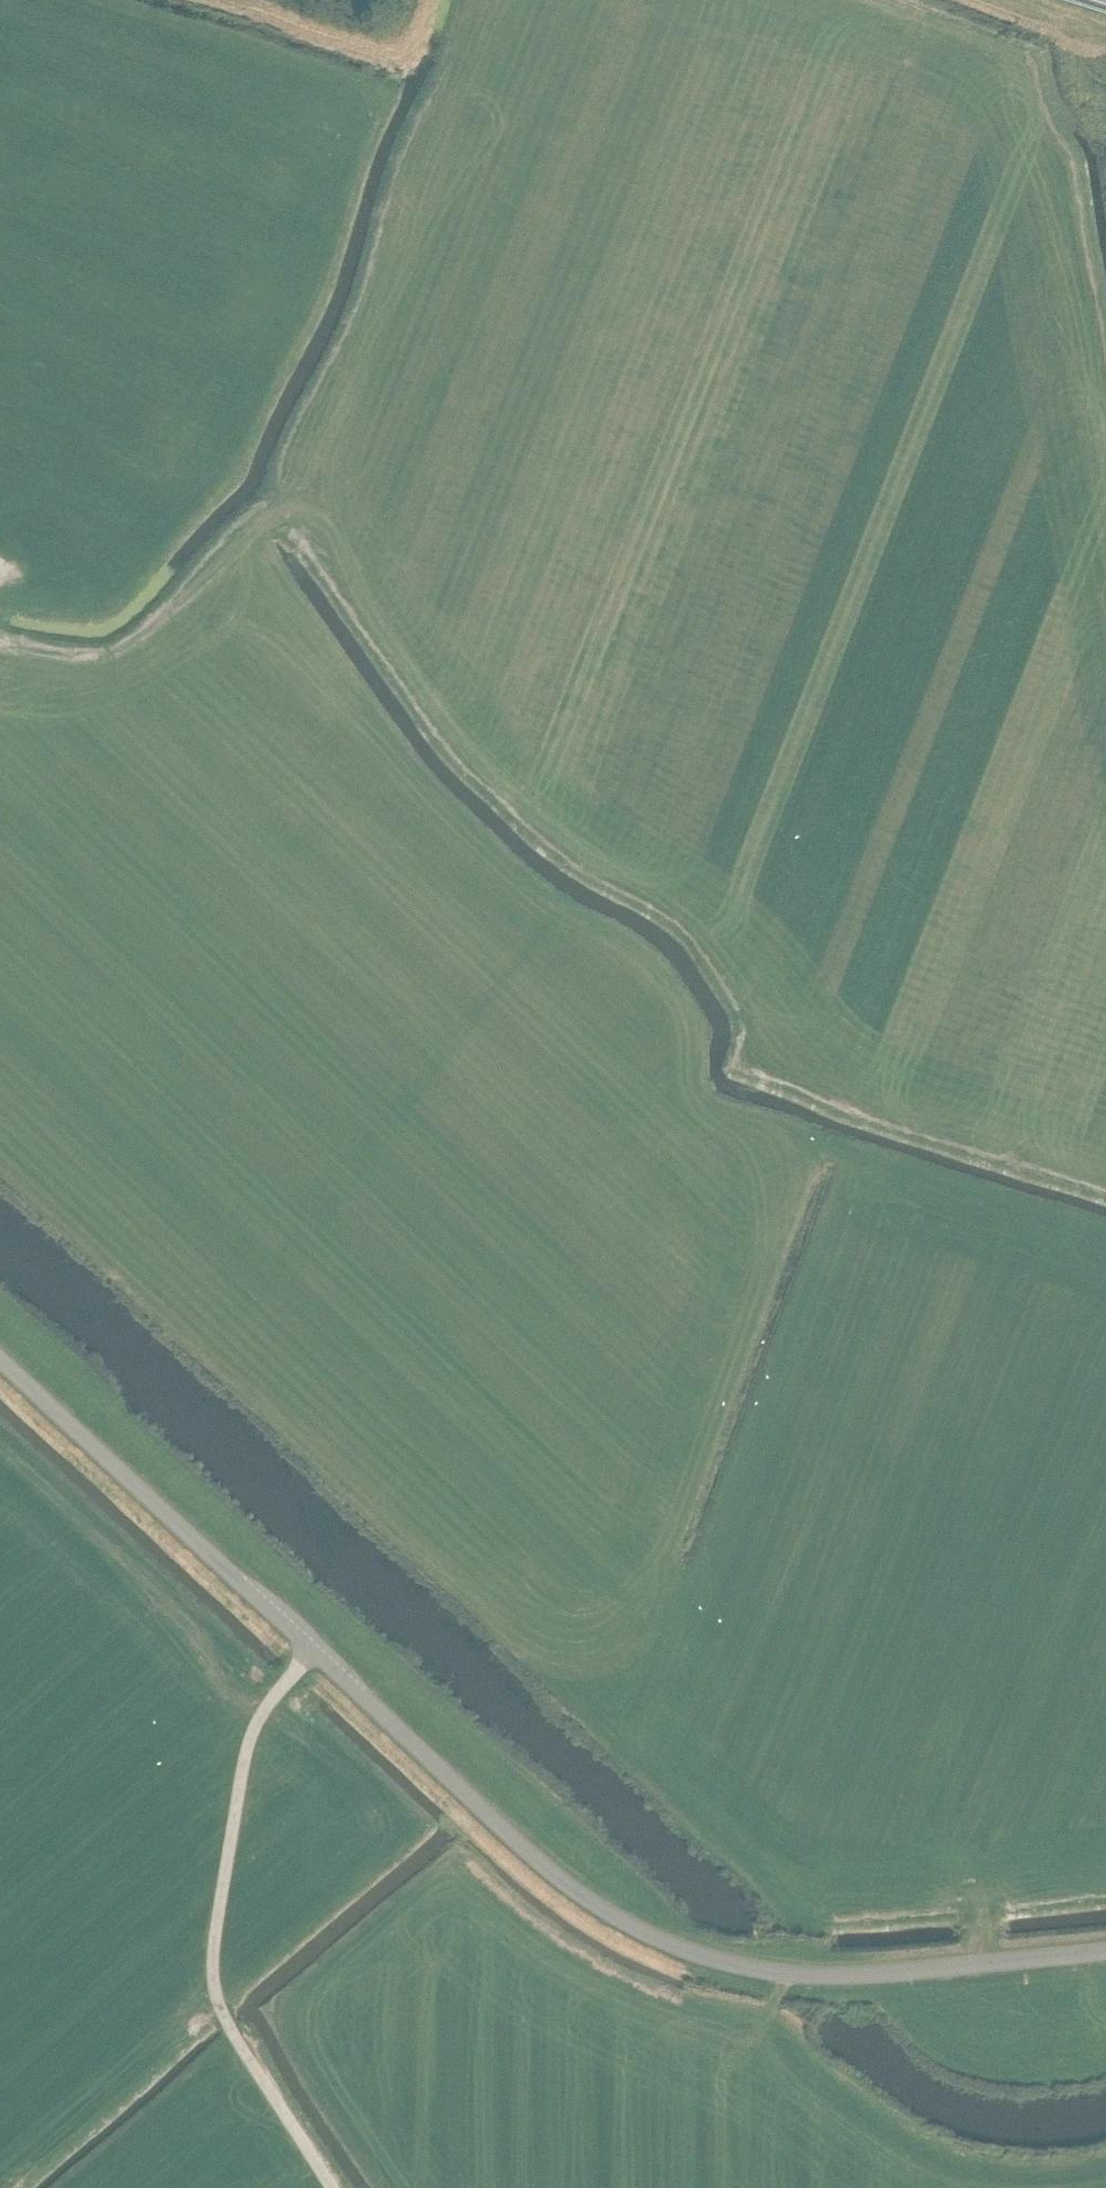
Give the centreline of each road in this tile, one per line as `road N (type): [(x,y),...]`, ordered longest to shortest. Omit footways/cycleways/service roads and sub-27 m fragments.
road 1 (unclassified): [(0,1361),(603,1912),(723,1963),(811,1975),(1105,1951)]

